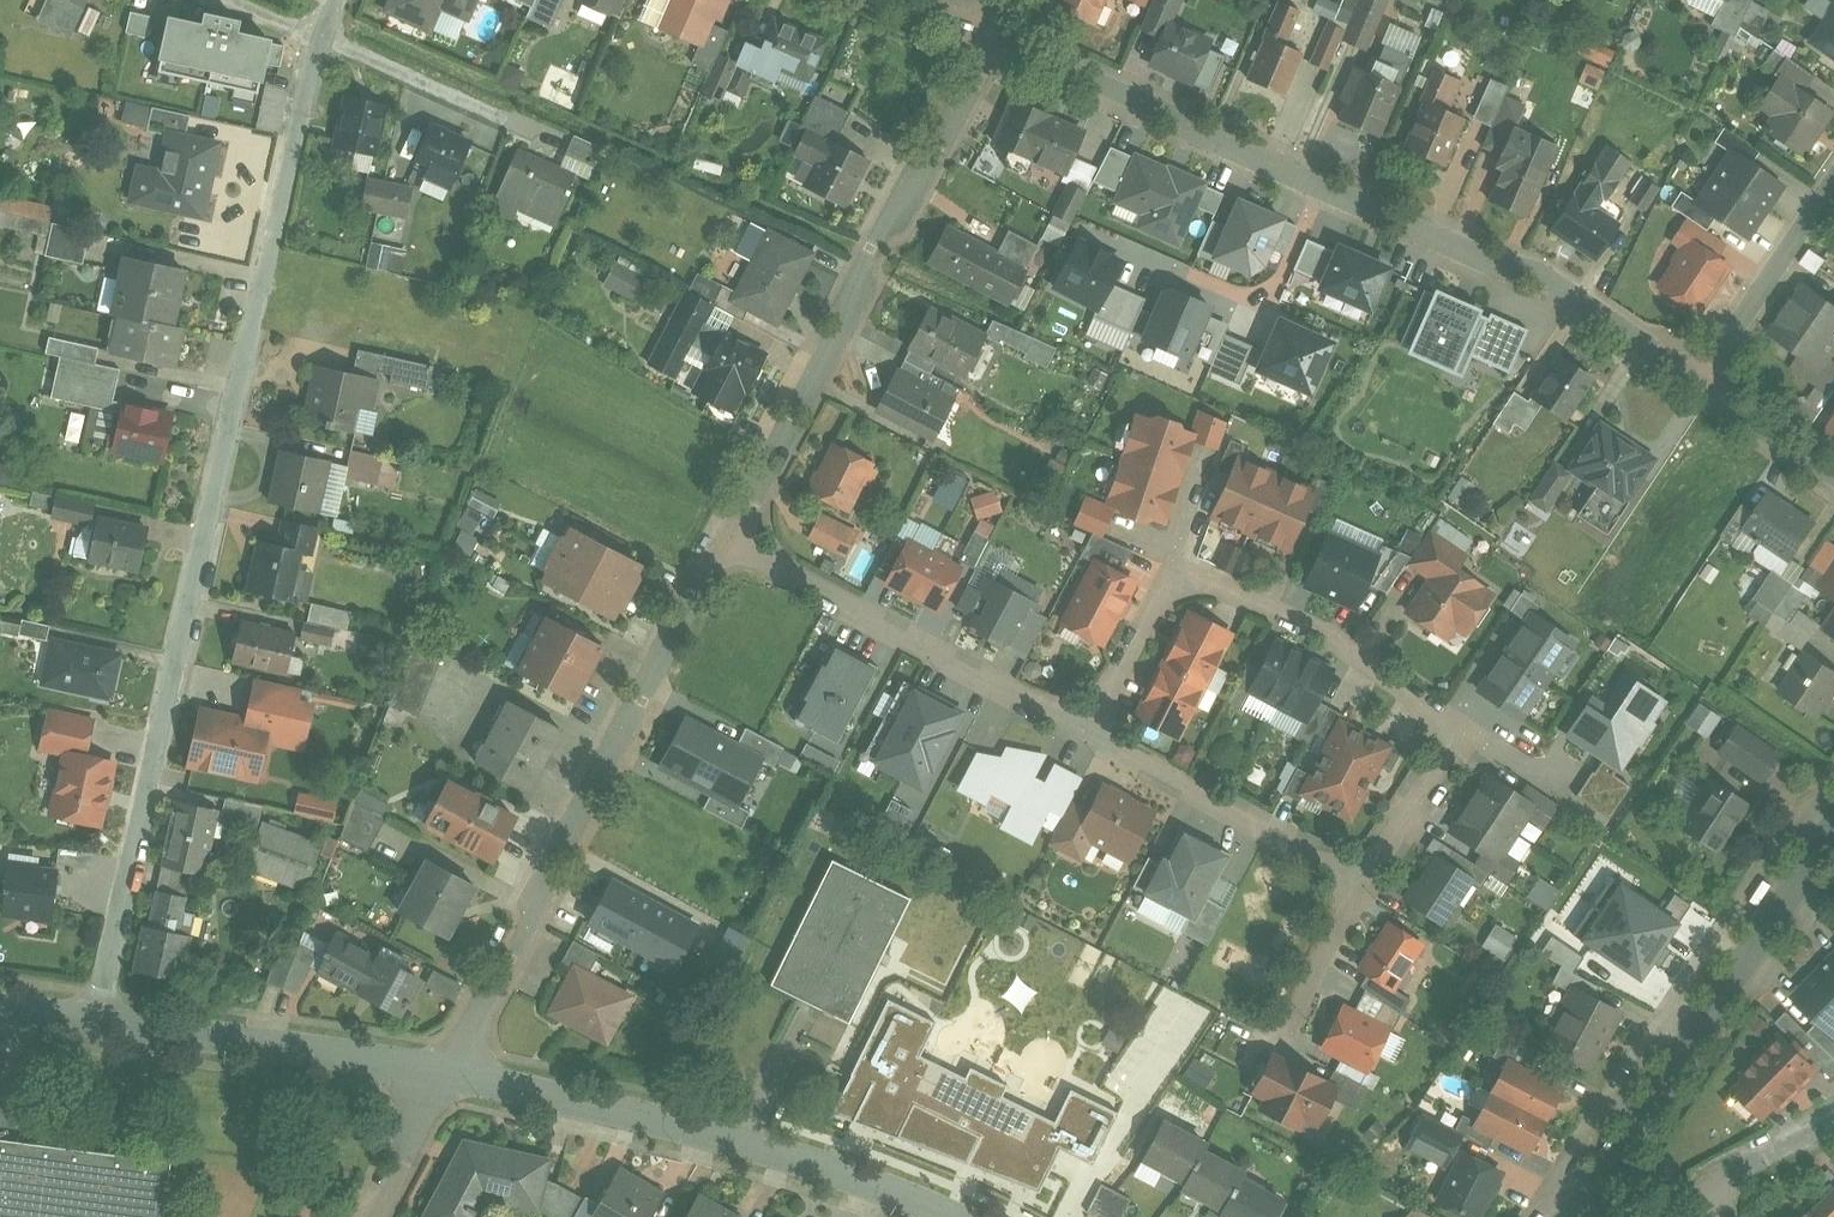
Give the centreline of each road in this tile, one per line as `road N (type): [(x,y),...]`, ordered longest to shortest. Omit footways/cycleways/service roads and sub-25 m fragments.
road 1 (residential): [(97,1016),(317,34)]
road 2 (residential): [(990,36),(1538,277),(1699,384)]
road 3 (residential): [(1358,879),(1434,773),(1446,735),(1423,702),(1337,641),(1224,588),(1185,583),(1156,603),(1091,730)]
road 4 (residential): [(446,1069),(716,542)]
road 5 (residential): [(716,542),(990,36)]
road 6 (residential): [(446,1069),(710,1129),(839,1167),(956,1216)]
road 7 (secondary): [(1564,1216),(1833,826)]
road 8 (residential): [(716,542),(1091,730)]
road 9 (residential): [(97,1016),(446,1069)]
road 10 (residential): [(1091,730),(1358,879)]
road 11 (residential): [(1699,384),(1833,179)]
road 12 (residential): [(317,34),(494,116)]
road 13 (residential): [(1290,1035),(1358,879)]
road 14 (residential): [(365,1216),(446,1069)]
road 15 (residential): [(1699,384),(1833,476)]
road 16 (track): [(1568,1210),(1716,1176)]
road 17 (unclassified): [(1833,1115),(1716,1176)]

